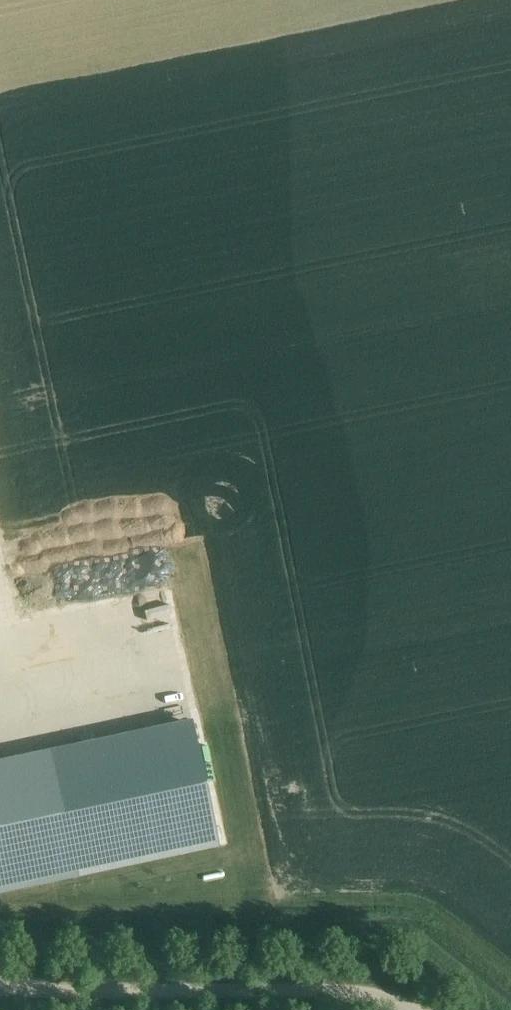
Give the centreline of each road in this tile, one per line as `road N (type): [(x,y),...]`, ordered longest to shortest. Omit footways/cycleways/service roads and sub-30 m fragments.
road 1 (unclassified): [(414,1009),(351,989),(38,991)]

